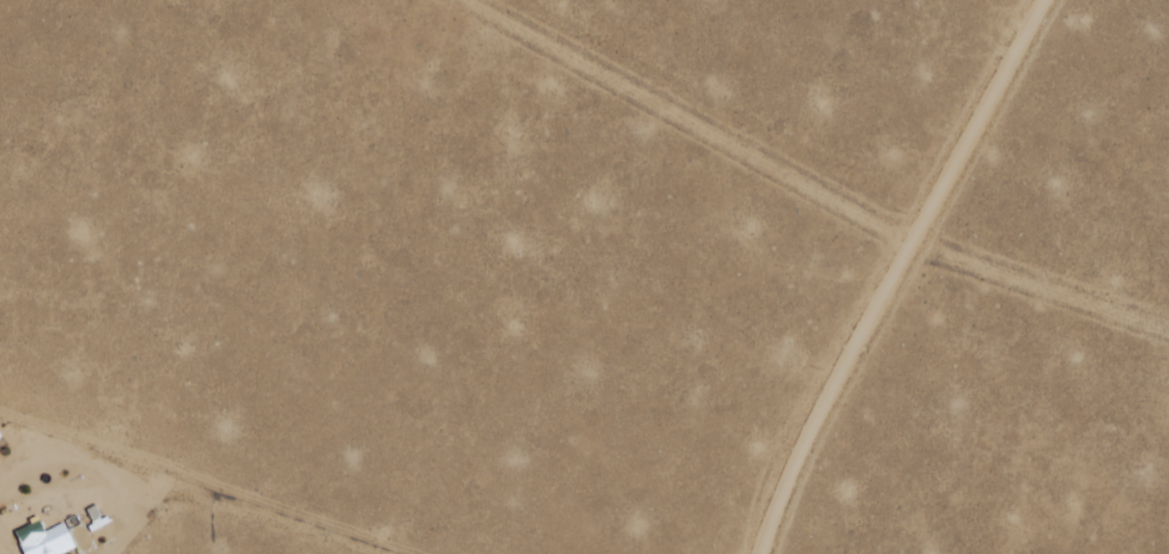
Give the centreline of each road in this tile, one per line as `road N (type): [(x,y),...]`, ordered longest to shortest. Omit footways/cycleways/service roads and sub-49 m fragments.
road 1 (residential): [(1044,0),(801,434),(761,553)]
road 2 (residential): [(464,0),(913,242)]
road 3 (track): [(402,553),(0,418)]
road 4 (residential): [(1168,328),(913,242)]

